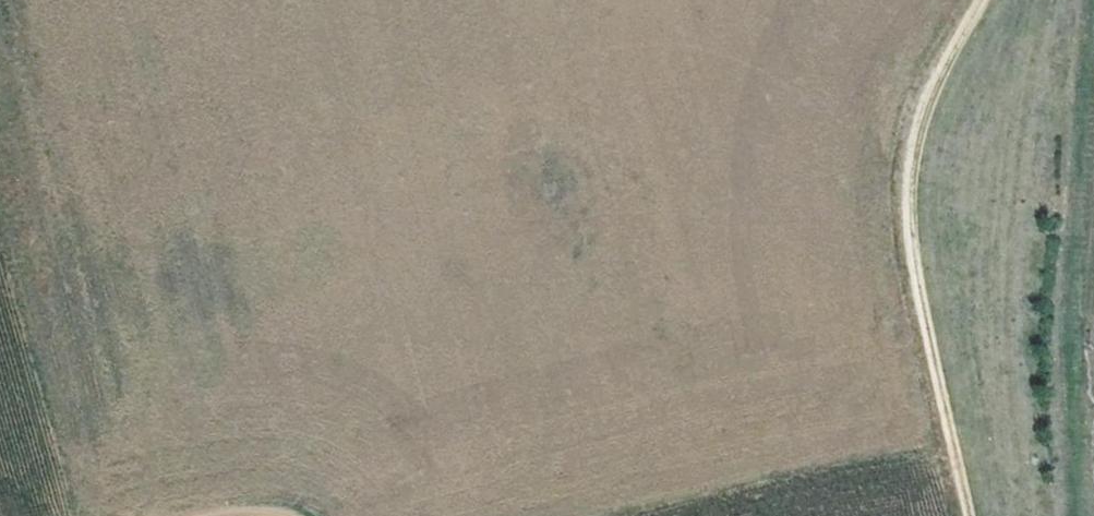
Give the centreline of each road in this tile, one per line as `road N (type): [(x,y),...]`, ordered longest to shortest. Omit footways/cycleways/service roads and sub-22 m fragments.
road 1 (track): [(974,0),(924,92),(907,151),(912,271),(965,515)]

